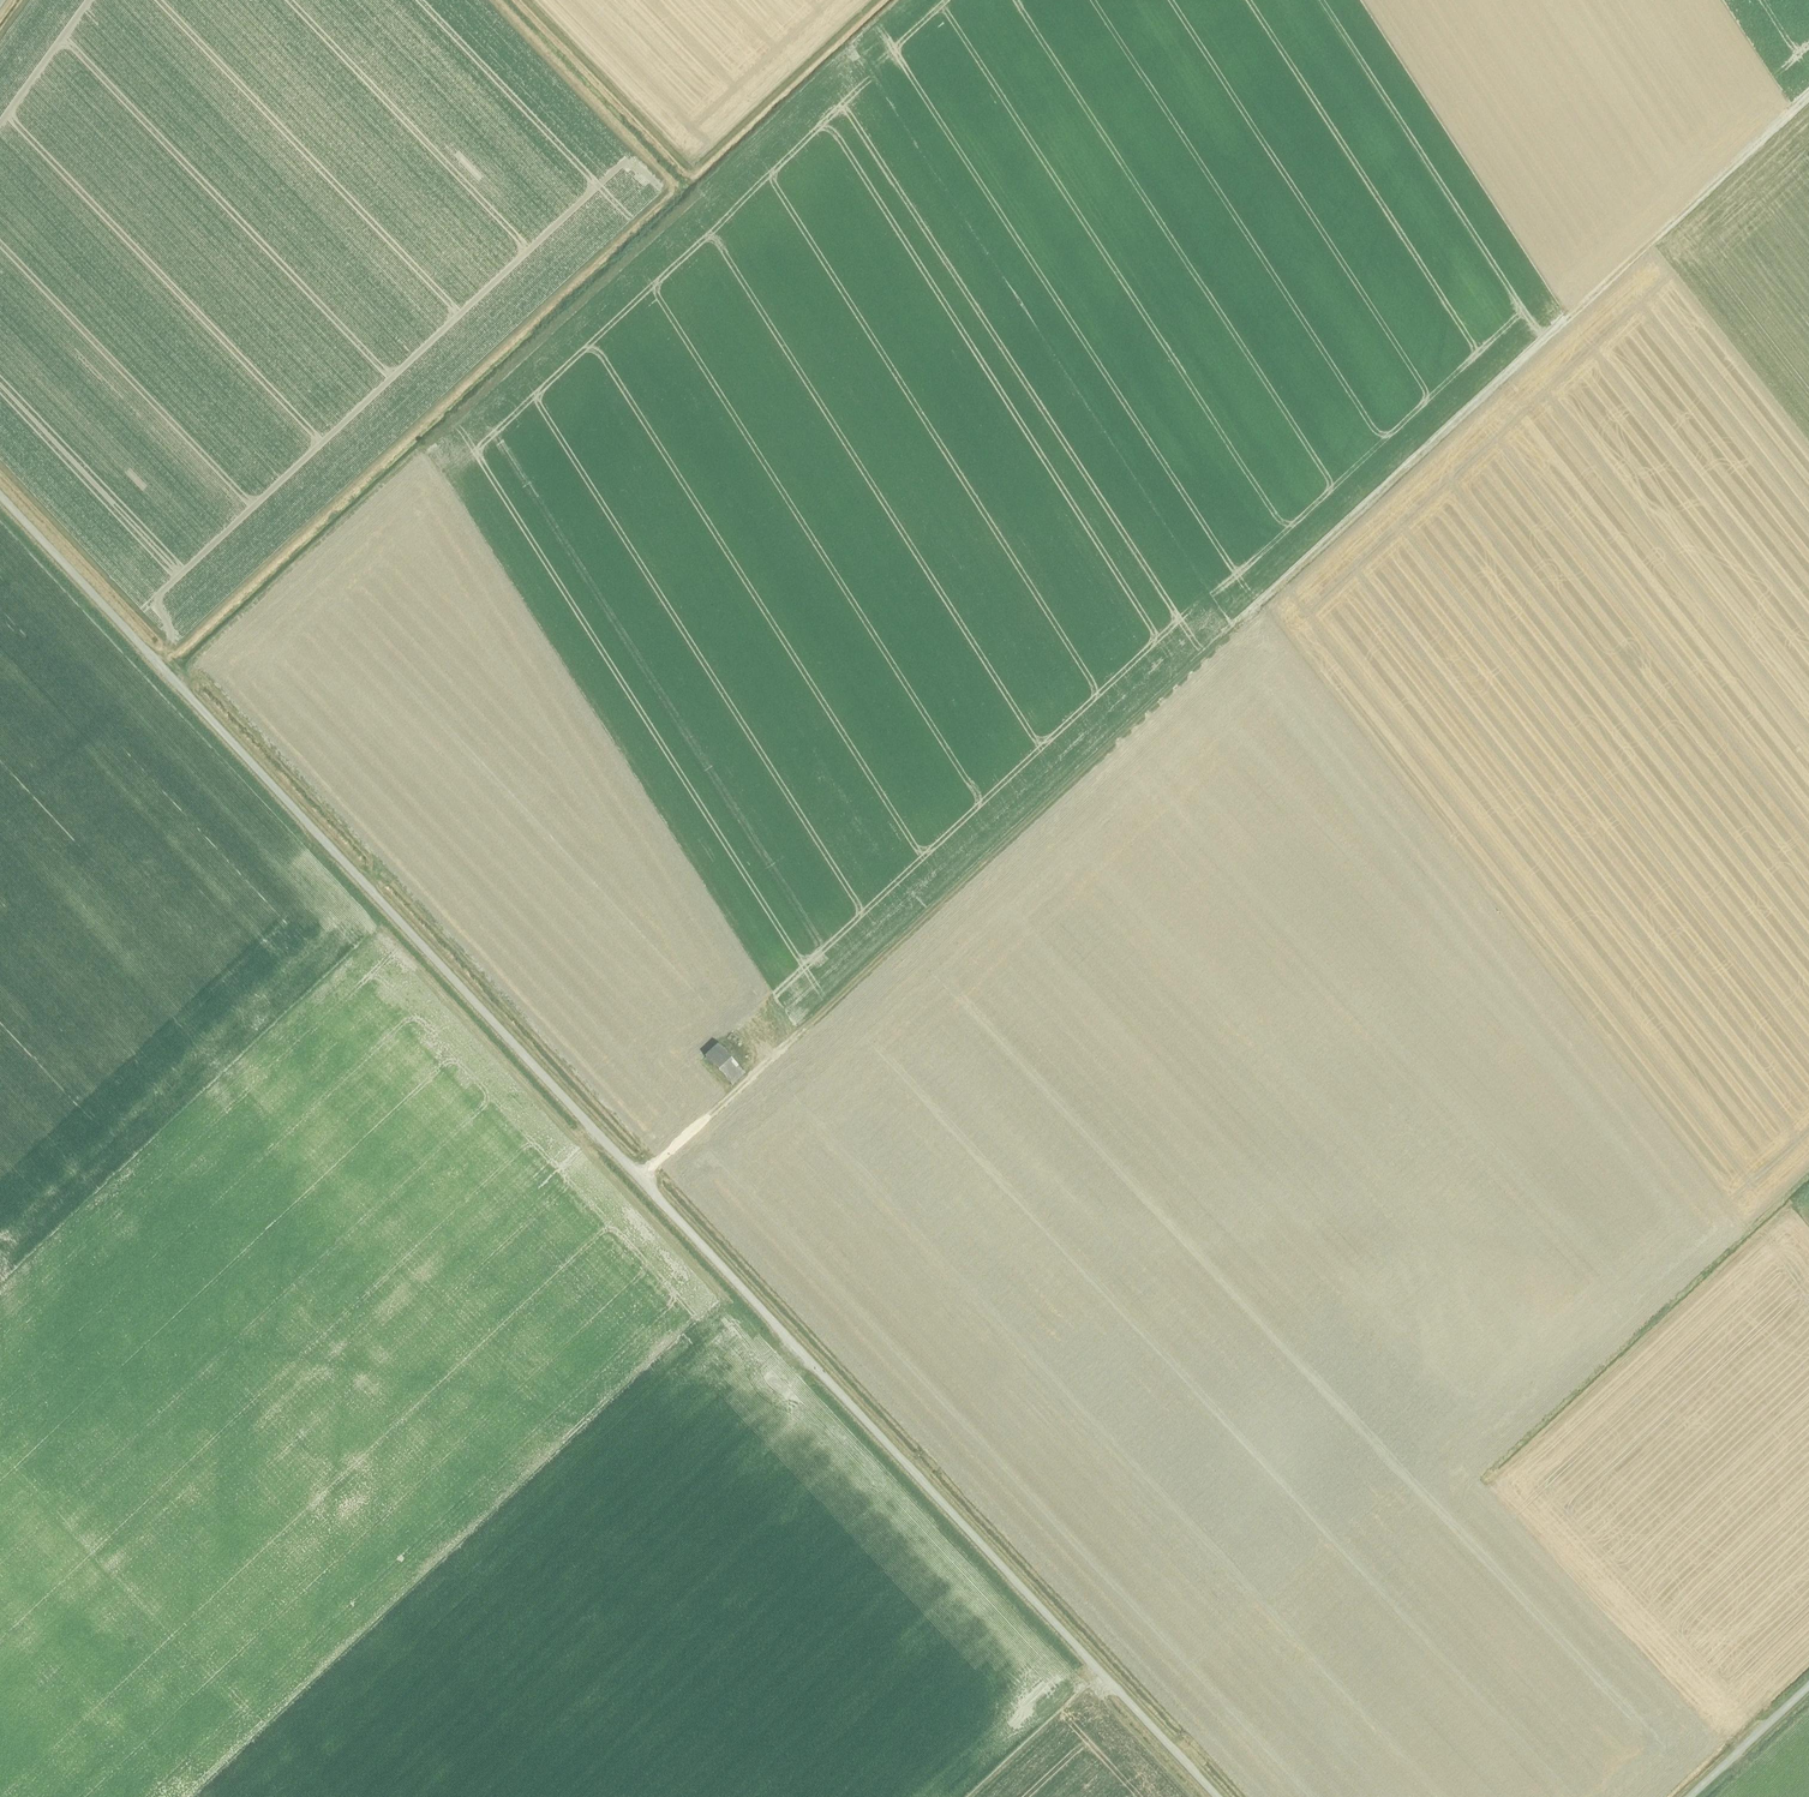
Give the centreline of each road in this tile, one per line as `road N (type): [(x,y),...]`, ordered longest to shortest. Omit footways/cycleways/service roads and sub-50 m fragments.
road 1 (unclassified): [(1219,1796),(0,495)]
road 2 (unclassified): [(1688,1796),(1808,1685)]

